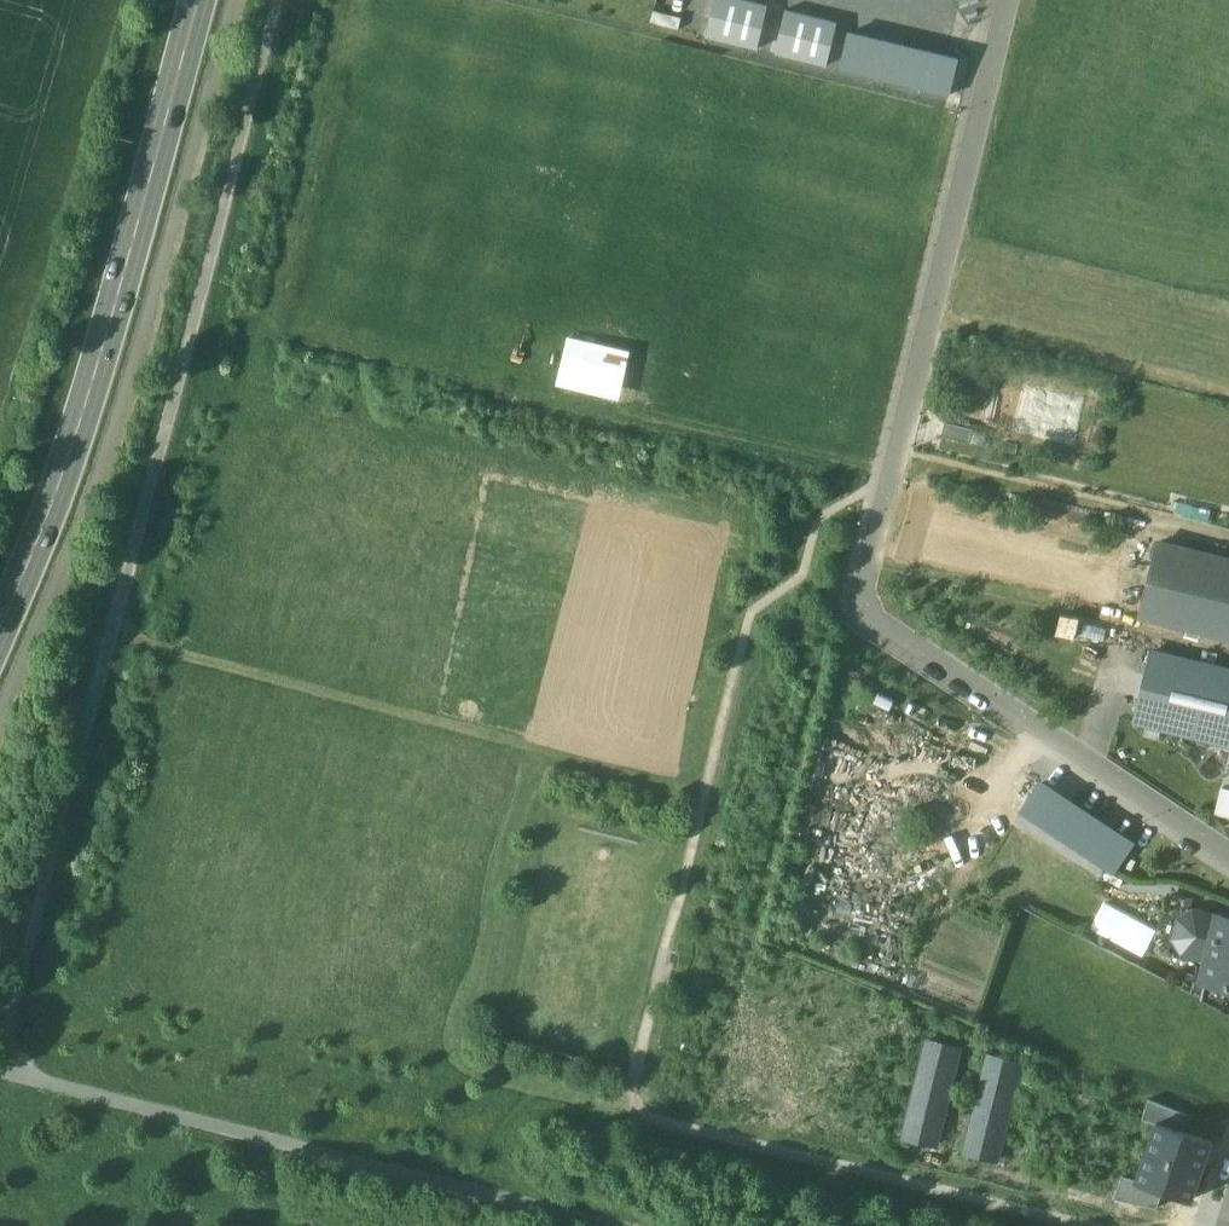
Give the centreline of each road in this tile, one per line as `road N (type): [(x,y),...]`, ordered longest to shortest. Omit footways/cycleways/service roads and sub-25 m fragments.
road 1 (track): [(1094,1225),(635,1113),(629,1102),(754,614),(805,577),(816,520),(888,481)]
road 2 (track): [(16,1074),(11,1019),(277,0)]
road 3 (residential): [(1228,856),(889,639),(862,599),(1004,0)]
road 4 (primary): [(198,0),(73,448),(0,629)]
road 5 (track): [(614,1225),(16,1074)]

